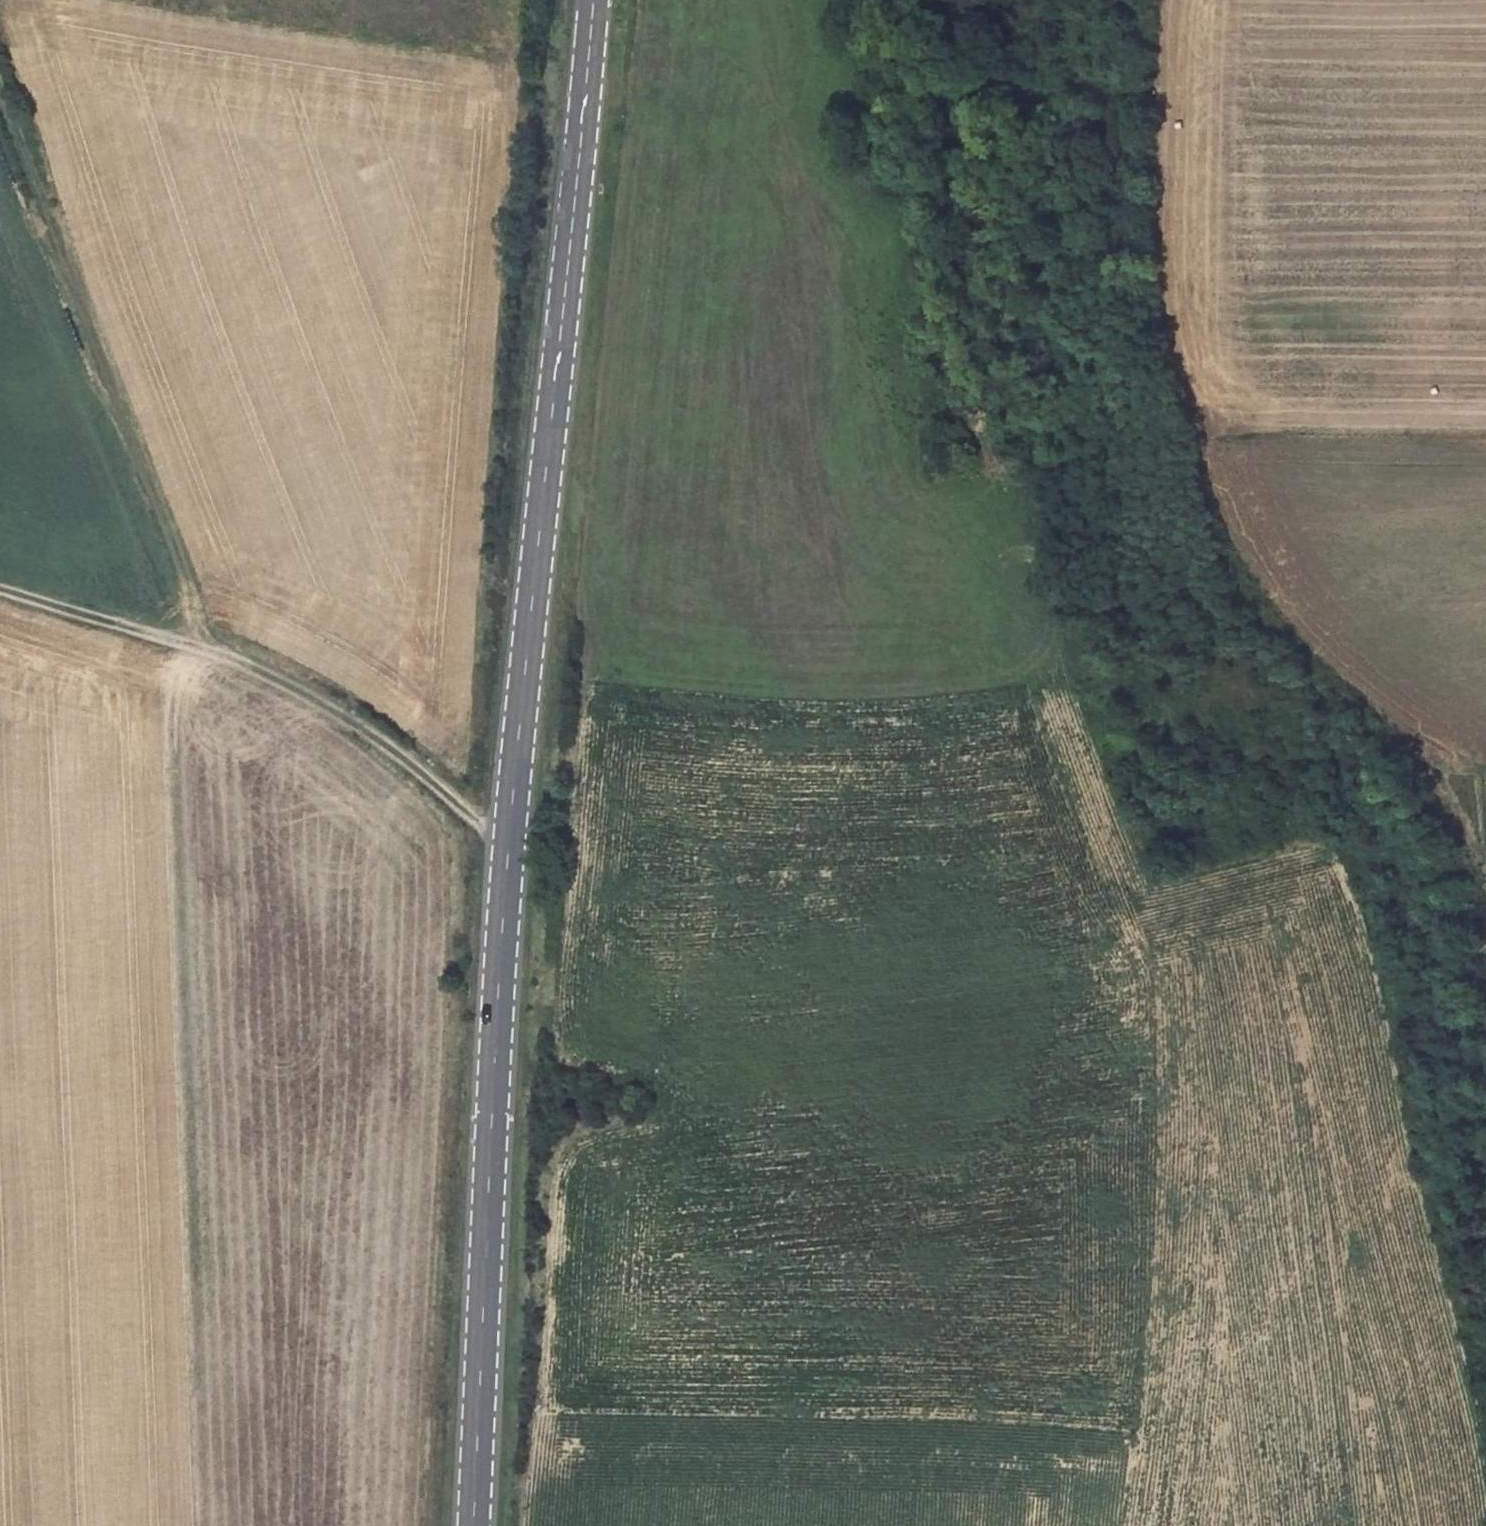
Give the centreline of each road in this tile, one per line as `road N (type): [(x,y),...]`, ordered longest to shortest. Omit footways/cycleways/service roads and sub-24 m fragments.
road 1 (primary): [(592,0),(511,826),(475,1525)]
road 2 (track): [(0,97),(116,402),(215,623),(465,807),(511,826)]
road 3 (track): [(0,587),(221,654),(257,653)]

